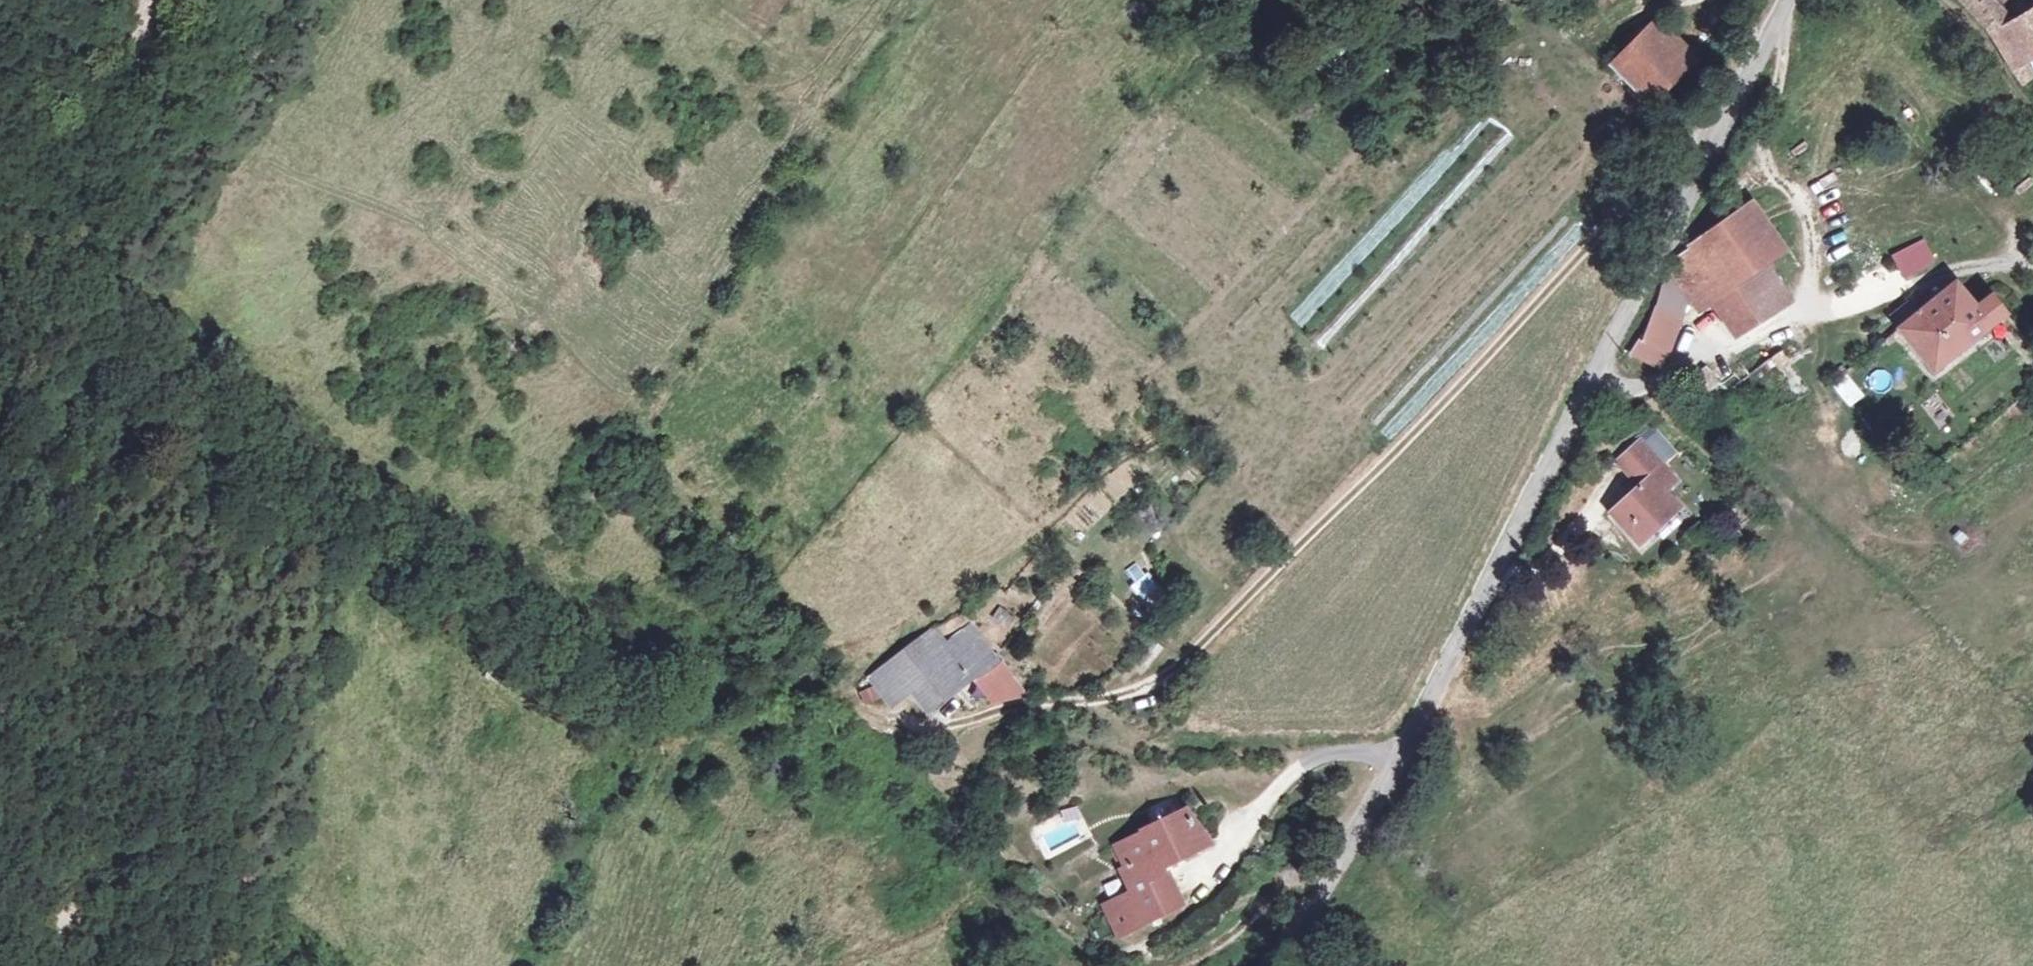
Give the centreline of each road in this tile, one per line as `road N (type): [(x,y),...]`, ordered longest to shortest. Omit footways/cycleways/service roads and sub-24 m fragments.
road 1 (unclassified): [(1786,0),(1465,631),(1317,899),(1268,965)]
road 2 (track): [(1927,0),(2032,106)]

